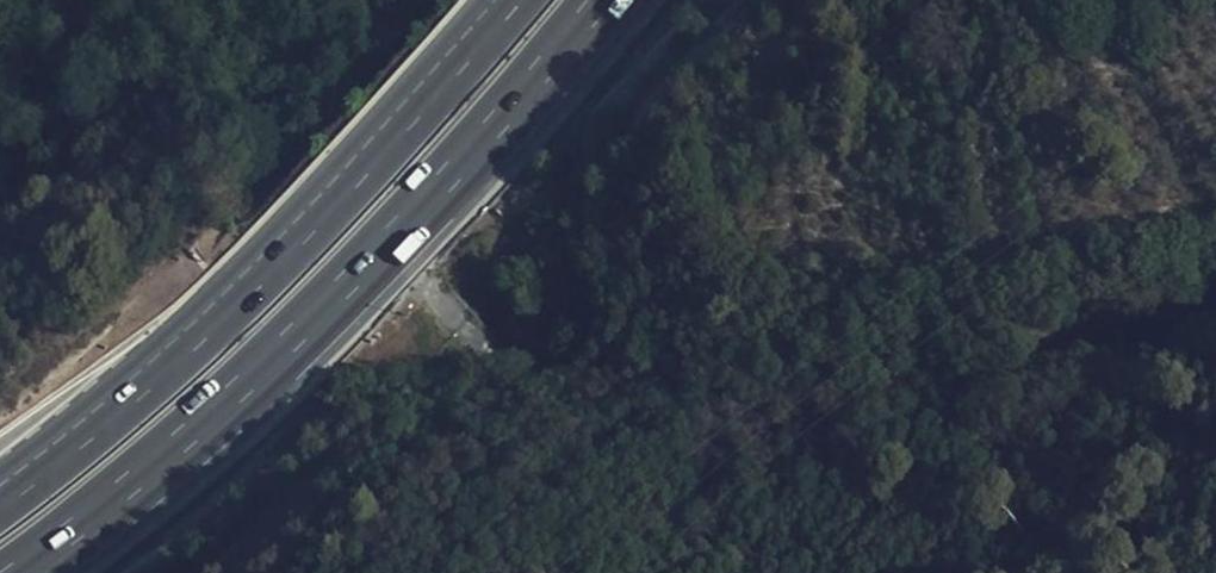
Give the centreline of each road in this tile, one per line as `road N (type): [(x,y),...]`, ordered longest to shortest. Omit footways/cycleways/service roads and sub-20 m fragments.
road 1 (motorway): [(13,572),(112,497),(313,316),(600,0)]
road 2 (motorway): [(512,0),(410,123),(209,323),(0,495)]

